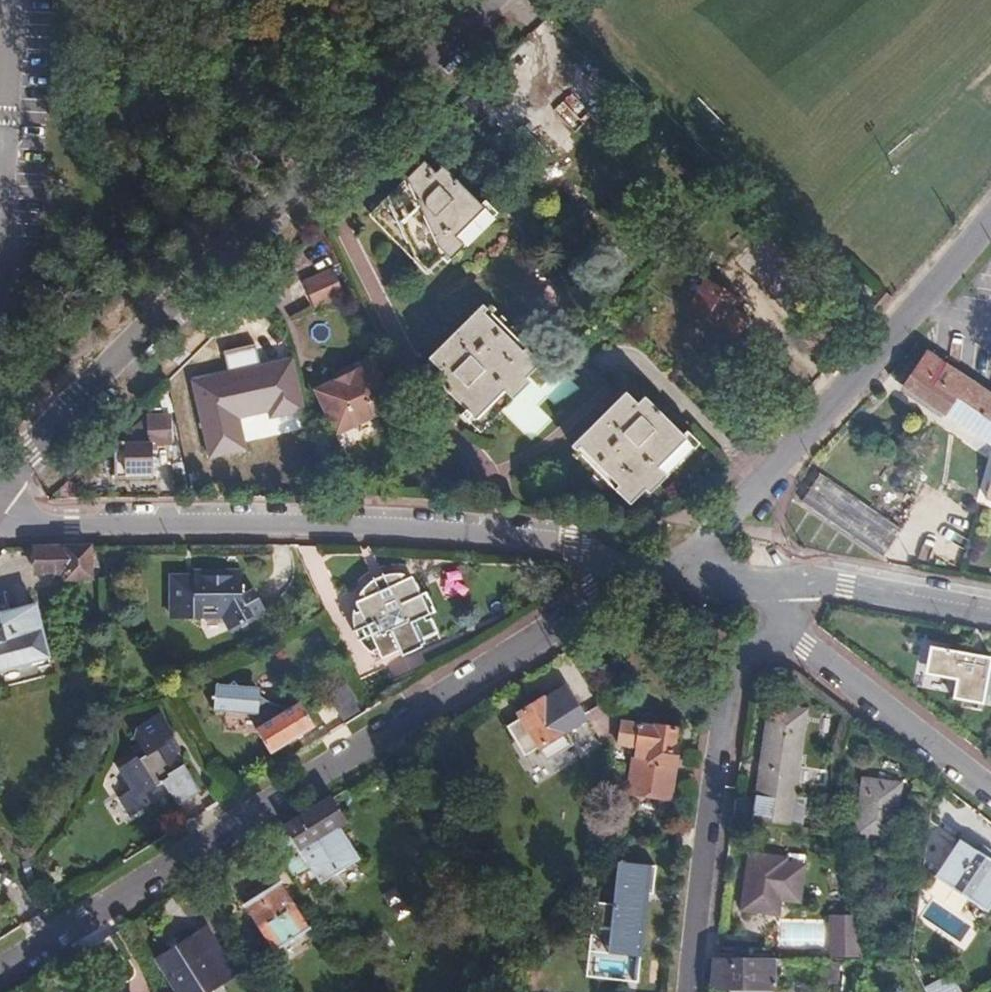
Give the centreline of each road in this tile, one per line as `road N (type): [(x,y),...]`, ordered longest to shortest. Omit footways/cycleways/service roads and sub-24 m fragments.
road 1 (residential): [(0,971),(627,575)]
road 2 (unclassified): [(0,476),(495,0)]
road 3 (residential): [(0,515),(73,524),(467,531),(573,546),(627,575)]
road 4 (residential): [(990,216),(673,577)]
road 5 (residential): [(688,991),(738,667),(780,623)]
road 6 (residential): [(780,623),(990,789)]
road 7 (residential): [(990,617),(817,581),(779,584)]
road 8 (residential): [(11,0),(0,204)]

